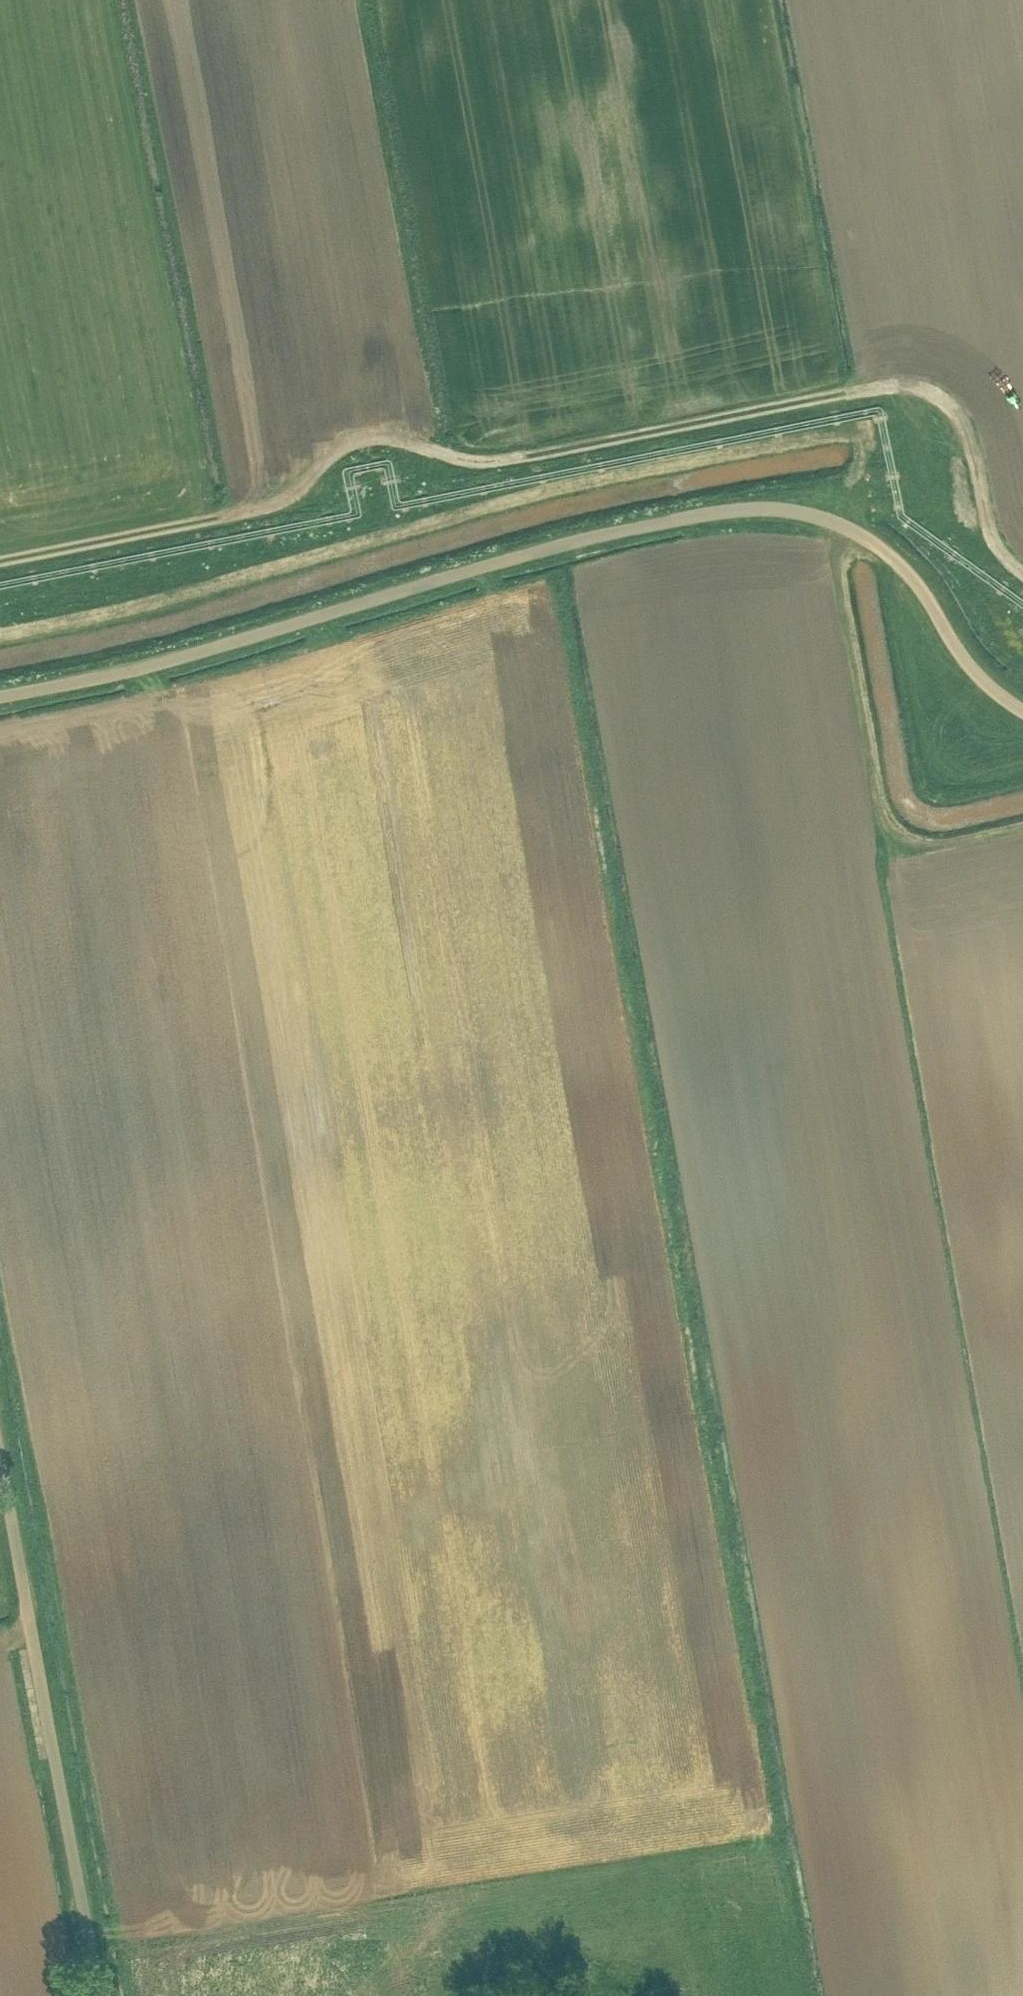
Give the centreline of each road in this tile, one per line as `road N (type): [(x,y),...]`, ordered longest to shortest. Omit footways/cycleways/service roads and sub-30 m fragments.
road 1 (track): [(1022,571),(992,536),(956,410),(933,391),(903,384),(494,461),(369,437),(336,449),(275,503),(0,560)]
road 2 (unclassified): [(0,696),(195,652),(578,540),(760,507),(825,517),(870,537),(910,572),(983,681),(1022,709)]
road 3 (unclassified): [(99,1995),(0,1460)]

